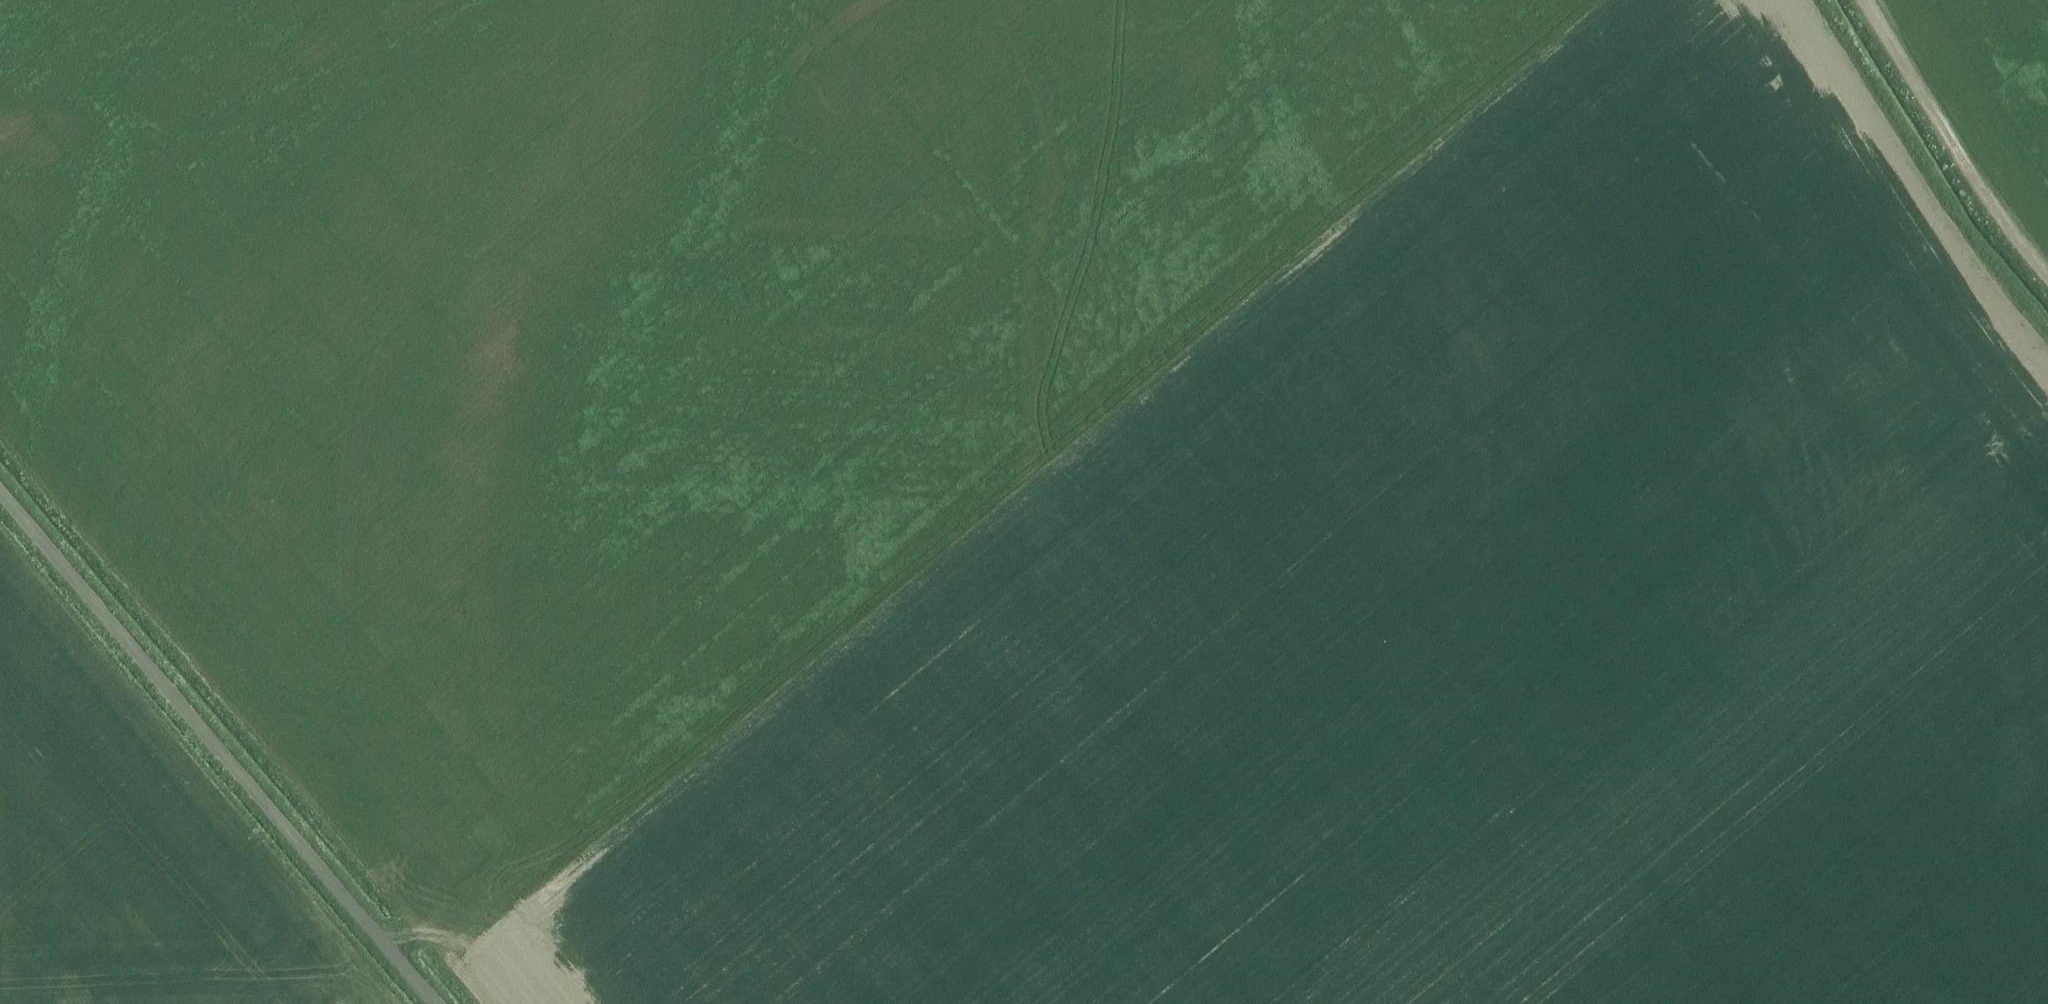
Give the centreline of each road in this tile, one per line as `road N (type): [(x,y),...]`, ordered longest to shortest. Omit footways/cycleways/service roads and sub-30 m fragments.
road 1 (track): [(440,1003),(0,491)]
road 2 (track): [(2047,278),(1966,168),(1863,0)]

